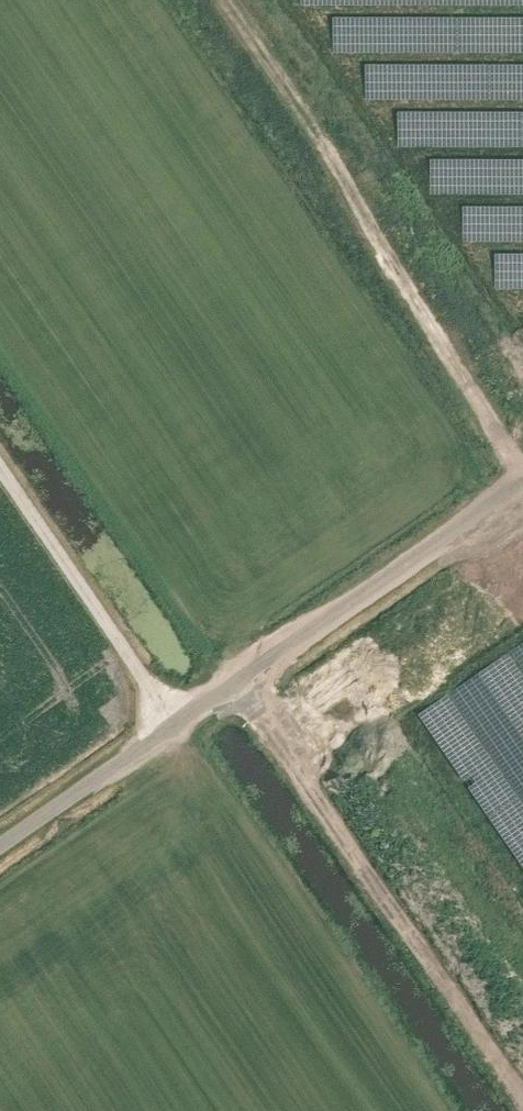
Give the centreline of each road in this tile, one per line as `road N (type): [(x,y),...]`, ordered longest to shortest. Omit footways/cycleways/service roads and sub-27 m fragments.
road 1 (unclassified): [(0,847),(522,484)]
road 2 (track): [(225,0),(522,466)]
road 3 (track): [(0,472),(174,726)]

